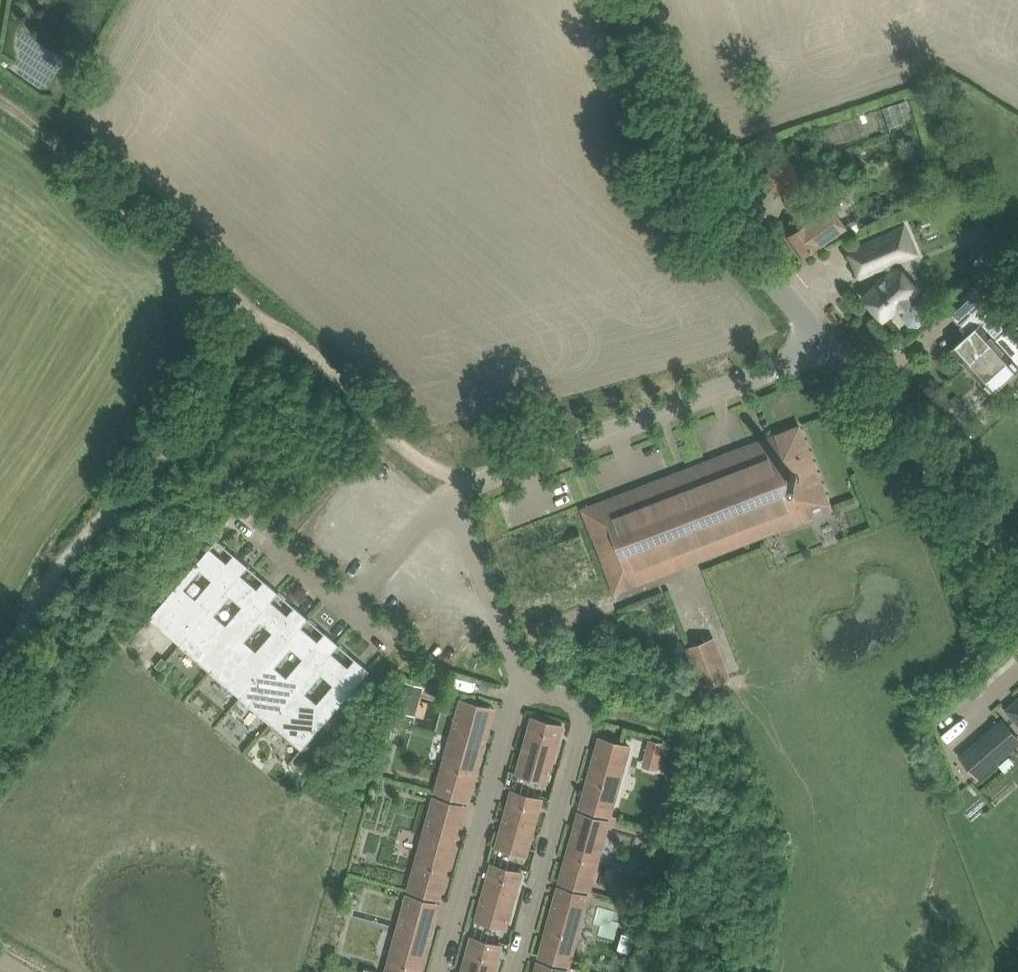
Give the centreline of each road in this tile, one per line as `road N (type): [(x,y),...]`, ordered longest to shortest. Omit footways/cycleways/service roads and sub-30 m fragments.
road 1 (track): [(0,674),(60,574),(180,439),(256,317)]
road 2 (tertiary): [(830,347),(668,150),(623,0)]
road 3 (residential): [(830,347),(470,483),(450,500)]
road 4 (track): [(256,317),(0,101)]
road 5 (residential): [(518,971),(586,723),(570,697),(542,689)]
road 6 (residential): [(522,686),(439,971)]
road 7 (tertiary): [(1017,563),(830,347)]
road 8 (track): [(256,317),(442,471),(470,483)]
road 9 (residential): [(450,500),(522,686)]
road 10 (residential): [(450,500),(423,517),(347,605),(351,609)]
road 11 (residential): [(351,609),(242,515)]

